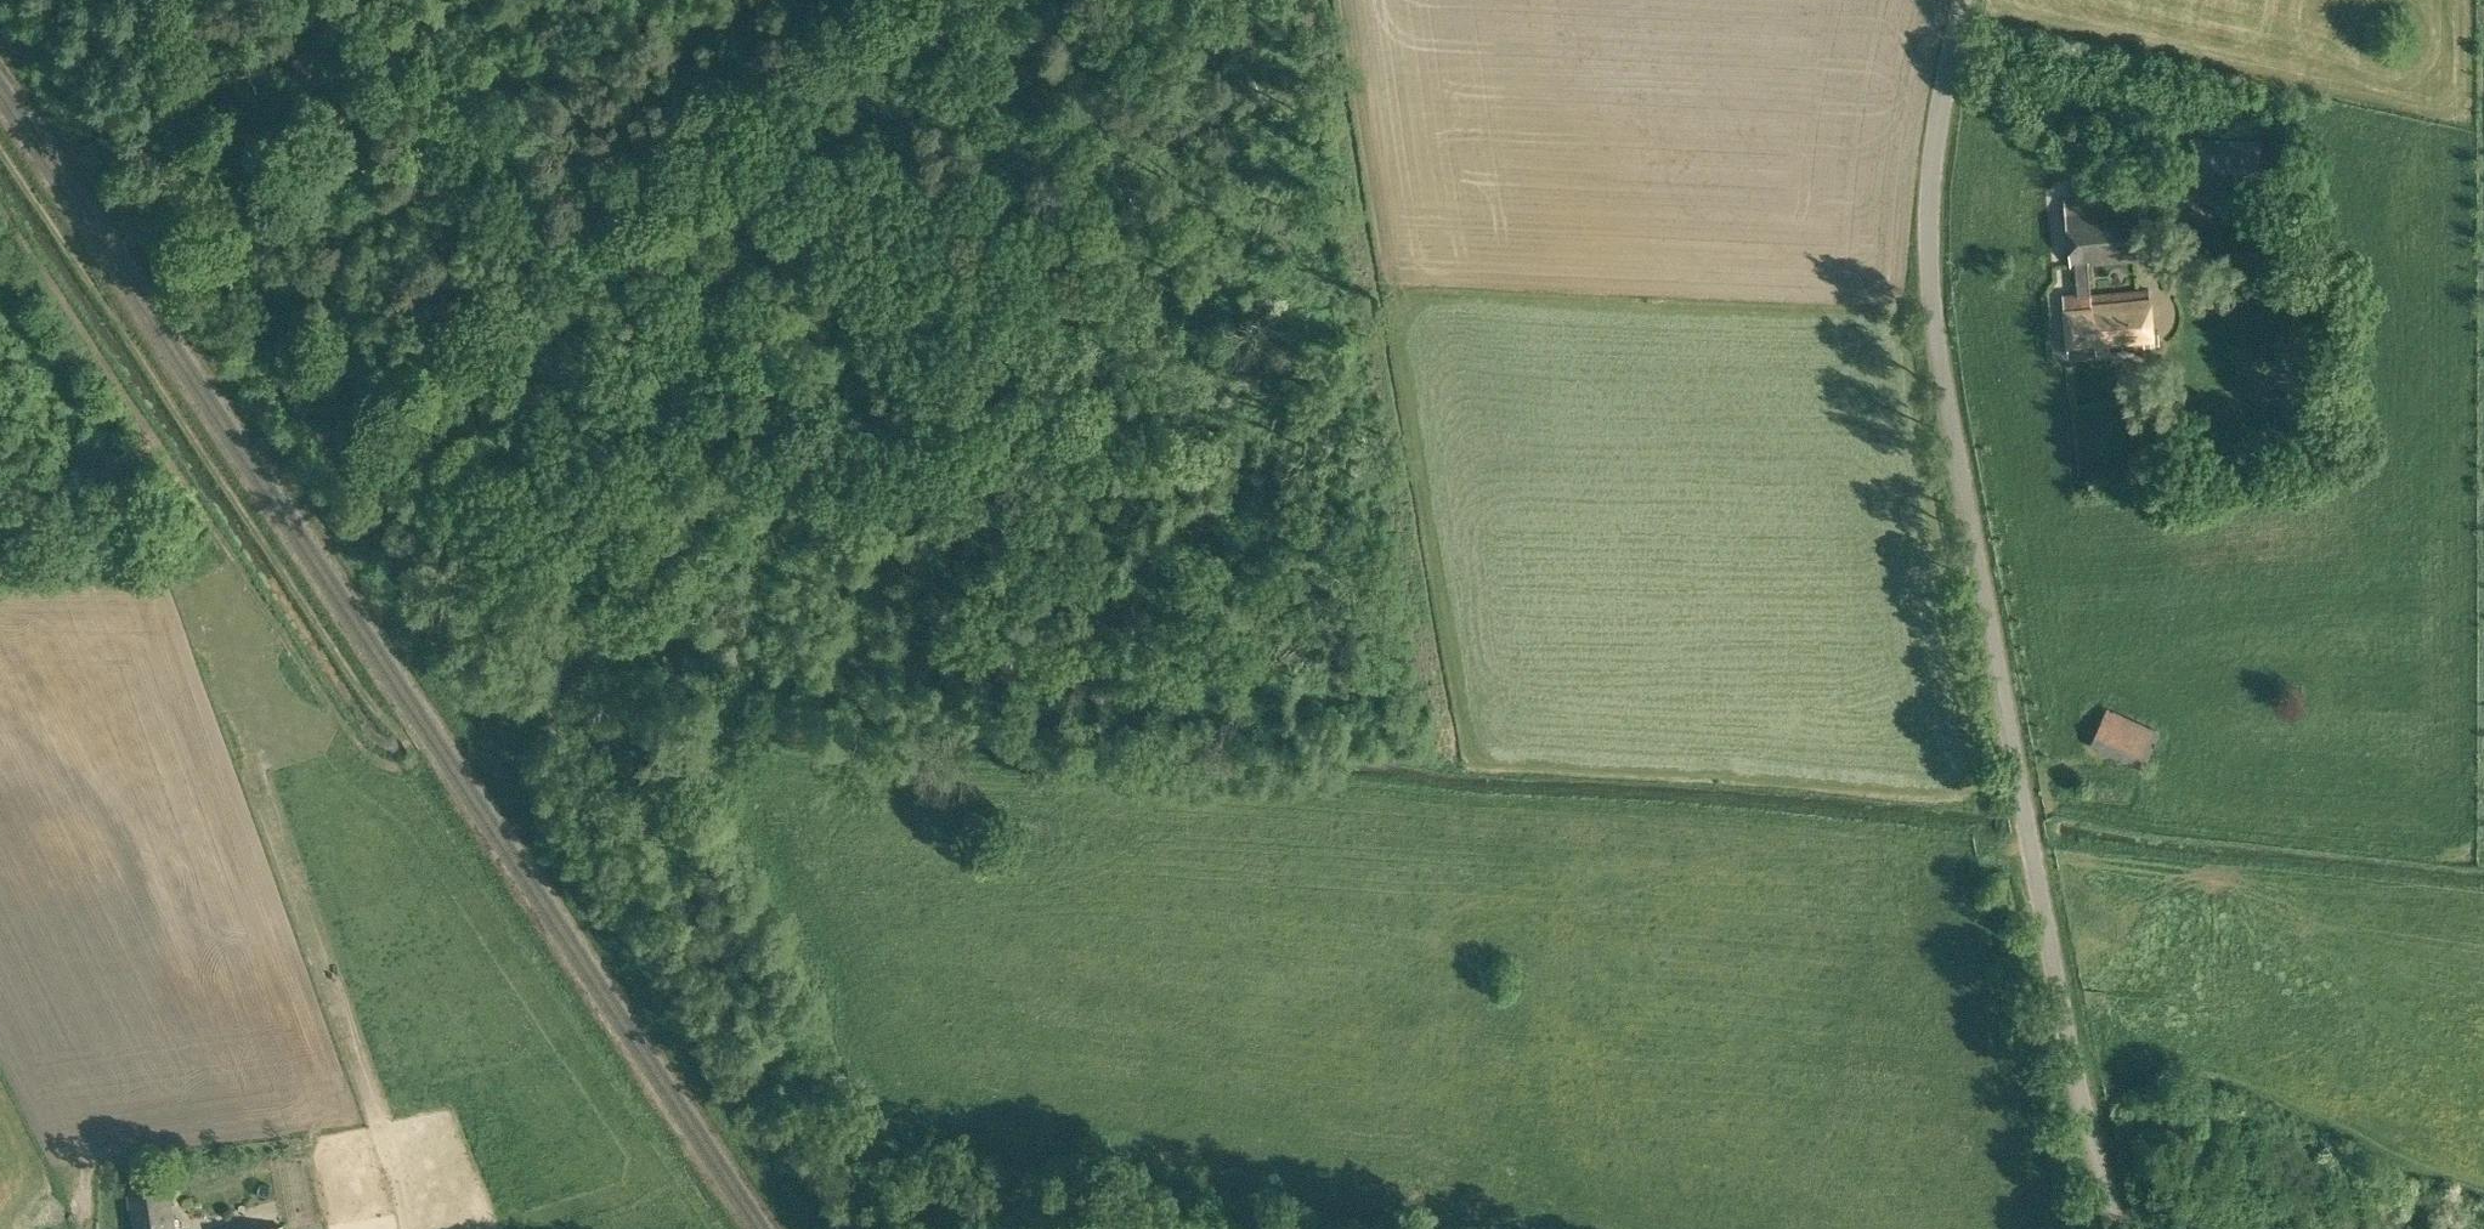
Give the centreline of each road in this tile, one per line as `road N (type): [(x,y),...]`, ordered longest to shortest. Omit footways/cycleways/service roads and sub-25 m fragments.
road 1 (unclassified): [(2127,1228),(2068,1023),(1931,291),(1934,142),(1962,0)]

